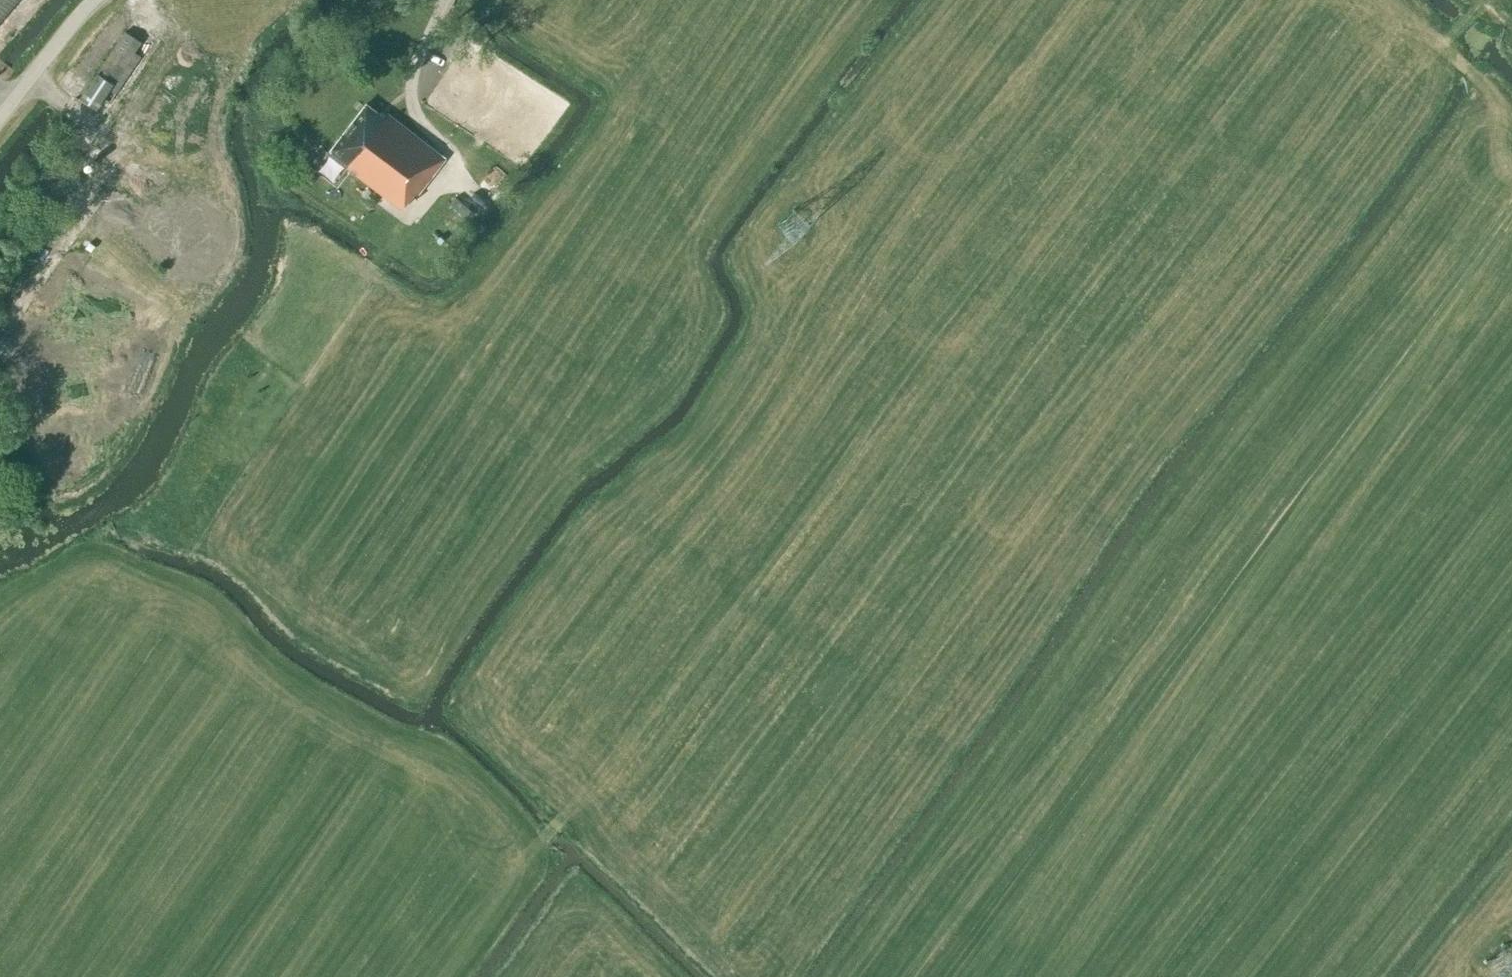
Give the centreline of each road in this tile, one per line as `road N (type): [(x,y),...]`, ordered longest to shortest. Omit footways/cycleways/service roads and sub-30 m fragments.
road 1 (unclassified): [(0,116),(97,0)]

